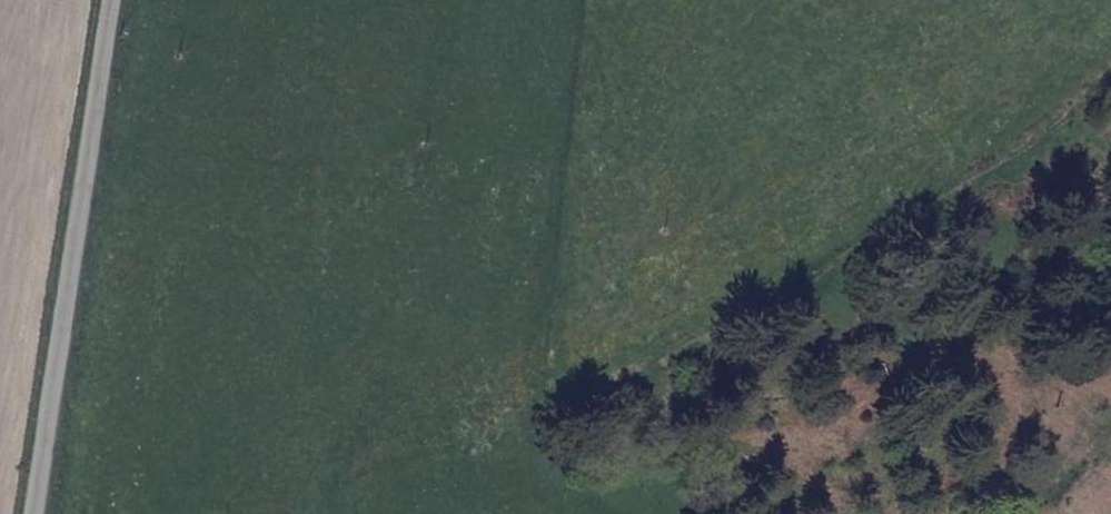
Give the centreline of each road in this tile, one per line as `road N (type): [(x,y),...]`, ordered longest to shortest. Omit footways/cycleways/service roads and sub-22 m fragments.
road 1 (residential): [(114,0),(36,513)]

